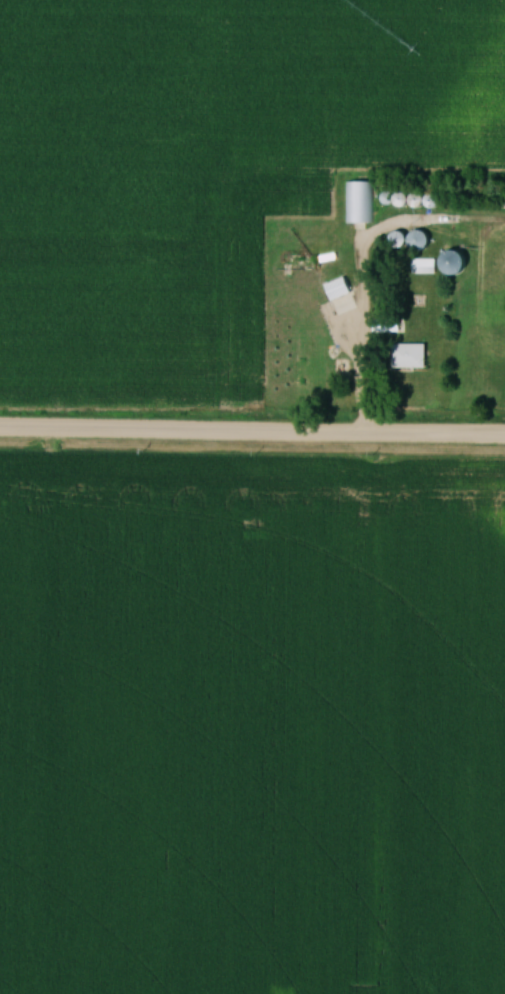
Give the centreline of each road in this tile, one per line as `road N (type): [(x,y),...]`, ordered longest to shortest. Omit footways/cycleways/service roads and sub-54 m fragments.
road 1 (tertiary): [(0,431),(504,440)]

